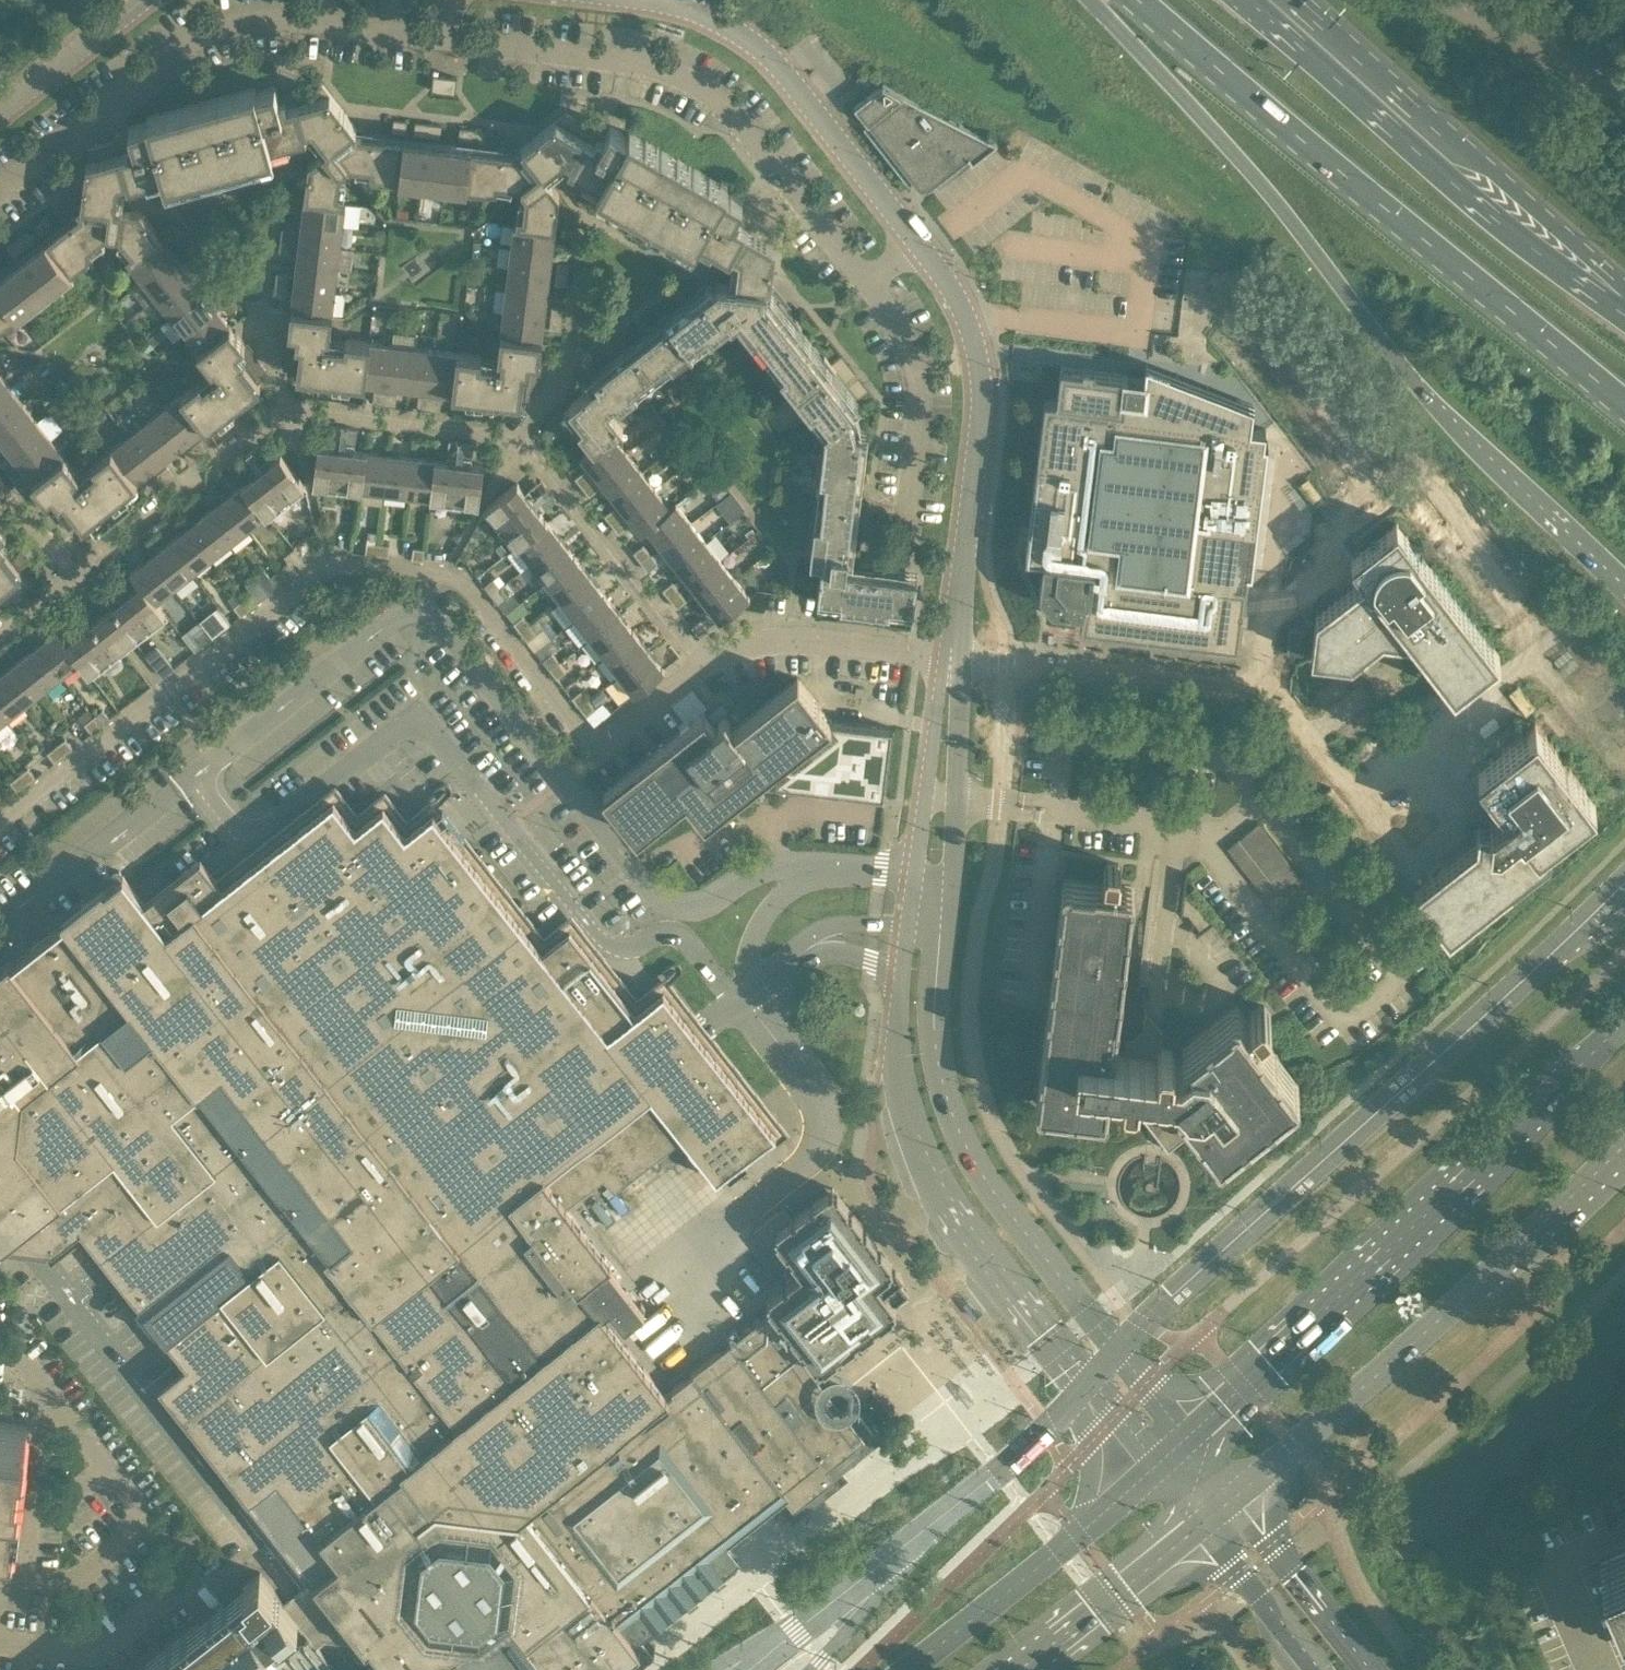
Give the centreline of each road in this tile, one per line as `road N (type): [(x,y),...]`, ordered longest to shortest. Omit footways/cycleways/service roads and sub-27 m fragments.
road 1 (residential): [(0,817),(312,576),(352,562),(460,576),(597,753),(702,664)]
road 2 (trunk): [(1096,0),(1312,244),(1451,421),(1624,587)]
road 3 (unclassified): [(1192,1435),(990,1187),(949,1105),(933,1021),(956,799)]
road 4 (unclassified): [(966,530),(983,371),(968,313),(769,57),(703,15),(630,0)]
road 5 (trunk): [(1140,0),(1464,277),(1624,397)]
road 6 (residential): [(0,633),(285,411),(524,436)]
road 7 (secondary): [(1624,1029),(1192,1435)]
road 8 (unclassified): [(925,796),(900,983),(907,1101),(948,1204),(1053,1344)]
road 9 (secondary): [(1239,1491),(1624,1158)]
road 10 (trunk): [(1624,310),(1506,233),(1241,0)]
road 11 (primary): [(1624,291),(1299,0)]
road 12 (residential): [(702,664),(524,436)]
road 13 (residential): [(702,664),(785,640),(954,656)]
road 14 (secondary): [(1010,1669),(1198,1521)]
road 15 (secondary): [(1079,1533),(902,1669)]
road 16 (tertiary): [(1372,1669),(1239,1491)]
road 17 (secondary): [(1053,1344),(1089,1444),(1079,1533)]
road 18 (tertiary): [(1198,1521),(1312,1669)]
road 19 (unclassified): [(140,0),(0,111)]
road 20 (unclassified): [(1053,1344),(1156,1467)]
road 21 (unclassified): [(954,656),(939,691),(925,796)]
road 22 (unclassified): [(956,799),(954,656)]
road 23 (unclassified): [(966,530),(954,656)]

